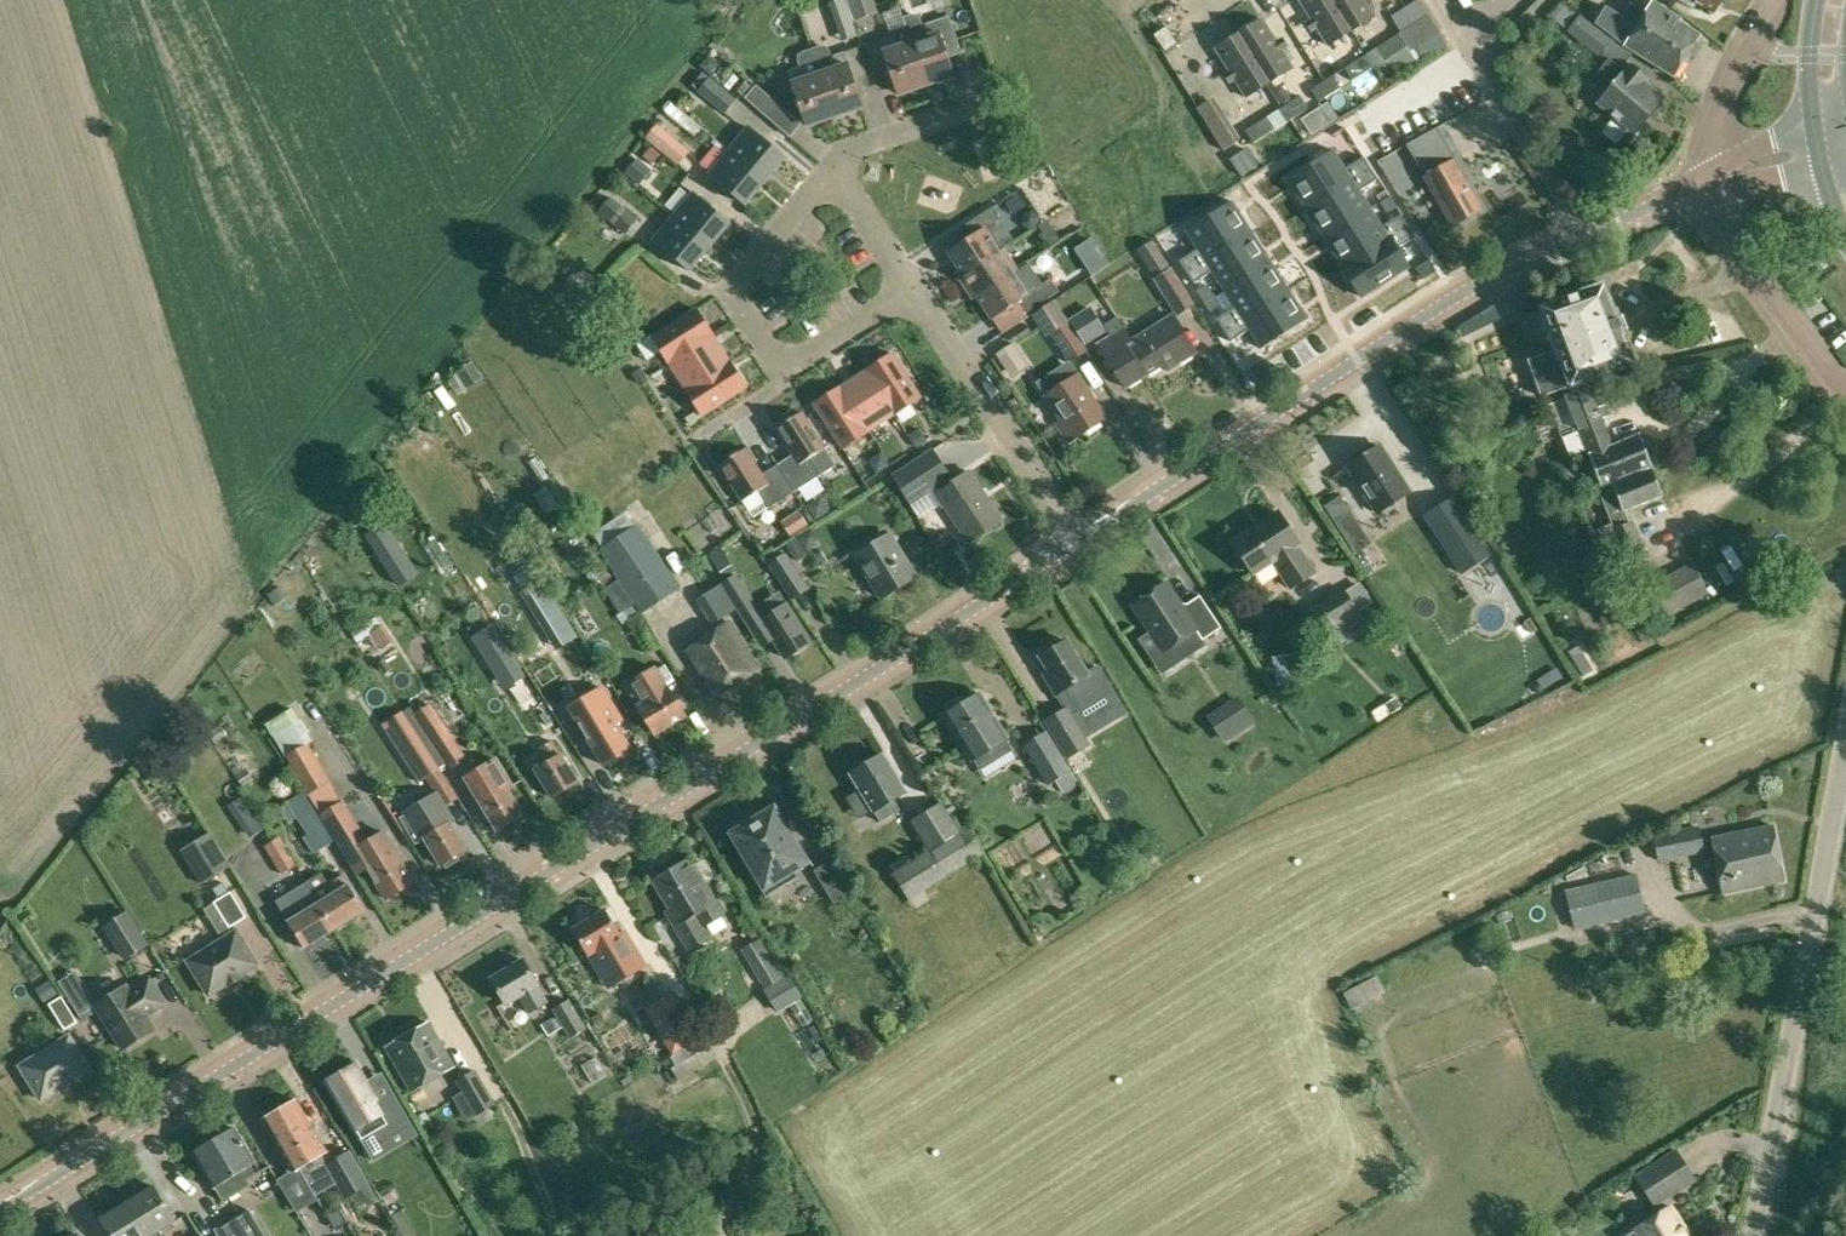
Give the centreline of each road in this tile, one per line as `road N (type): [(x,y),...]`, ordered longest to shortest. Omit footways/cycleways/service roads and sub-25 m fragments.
road 1 (unclassified): [(0,1210),(834,697),(1068,544)]
road 2 (unclassified): [(1068,544),(1456,296),(1589,235)]
road 3 (tertiary): [(1755,1235),(1845,751)]
road 4 (residential): [(904,293),(785,370),(769,365),(759,348),(742,311),(741,273),(829,170)]
road 5 (residential): [(1068,544),(904,293)]
road 6 (residential): [(1589,235),(1437,0)]
road 7 (tertiary): [(1713,181),(1736,248),(1845,390)]
road 8 (residential): [(1776,0),(1717,112),(1713,181)]
road 9 (residential): [(829,170),(847,151),(988,103)]
road 10 (residential): [(904,293),(829,170)]
road 11 (unclassified): [(1589,235),(1713,181)]
road 12 (primary): [(1817,0),(1816,130)]

